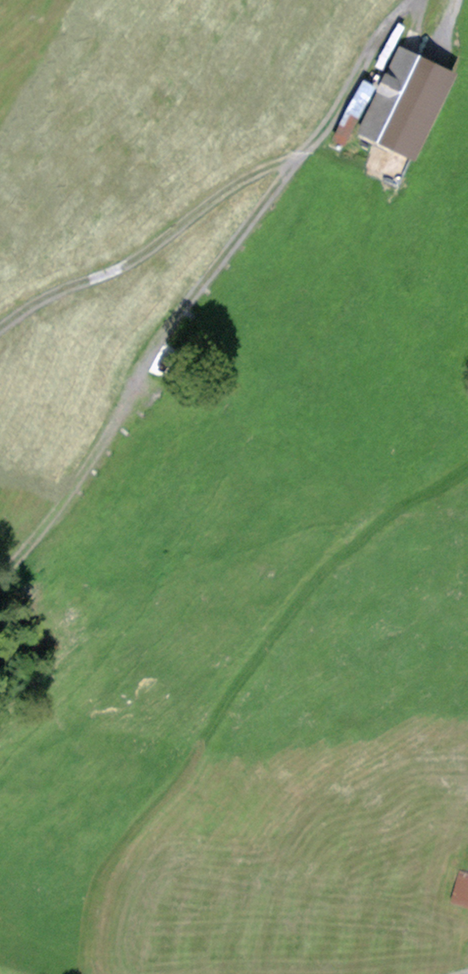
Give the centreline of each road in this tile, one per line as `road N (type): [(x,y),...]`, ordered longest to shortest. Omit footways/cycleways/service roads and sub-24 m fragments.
road 1 (track): [(467,457),(289,609),(106,865),(85,916),(80,973)]
road 2 (track): [(303,152),(145,357),(96,458),(0,584)]
road 3 (track): [(303,152),(225,190),(133,262),(24,308),(0,328)]
road 4 (track): [(410,0),(380,30),(303,152)]

